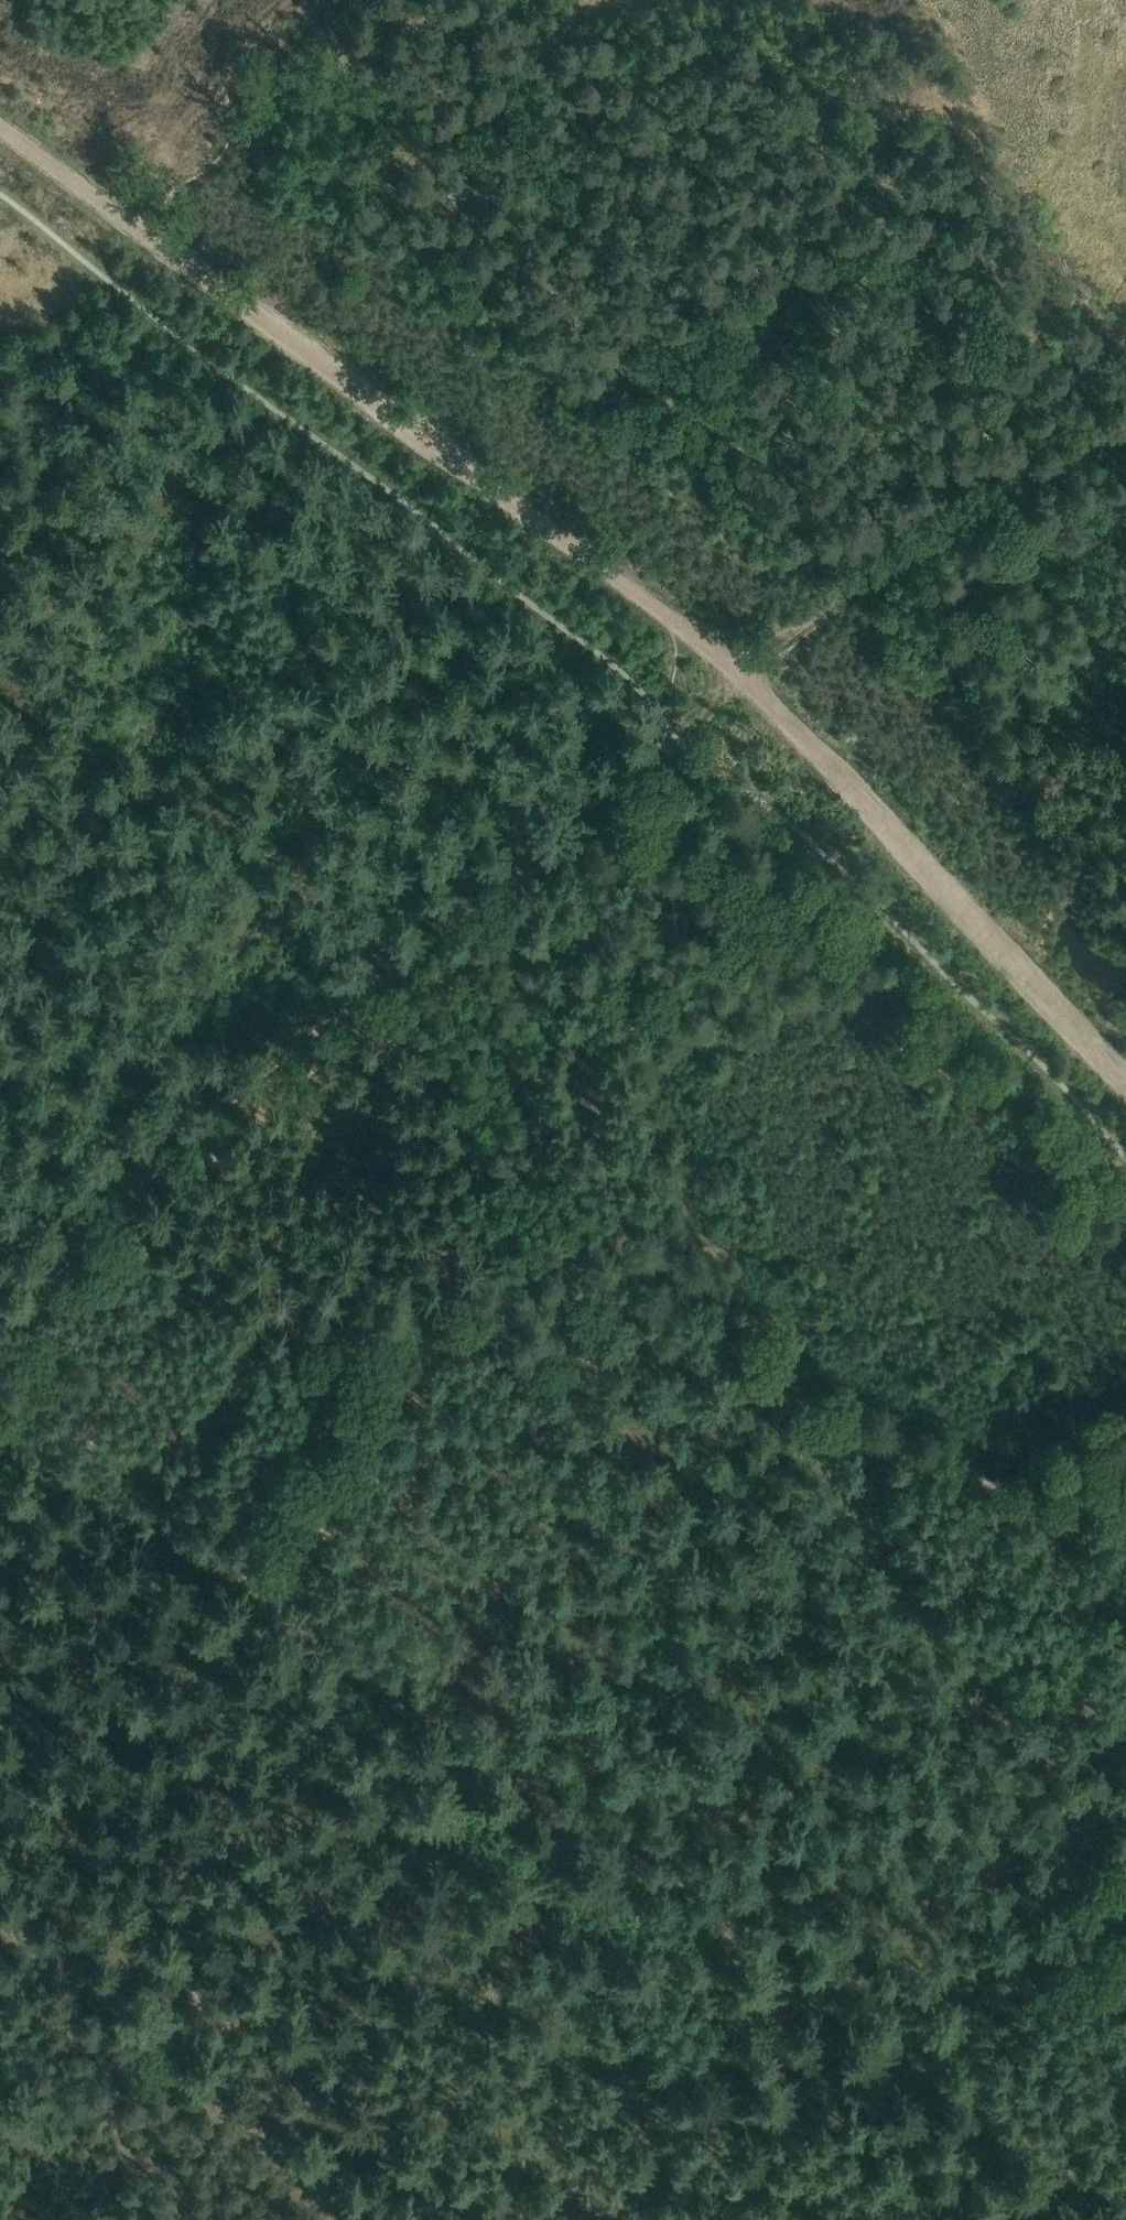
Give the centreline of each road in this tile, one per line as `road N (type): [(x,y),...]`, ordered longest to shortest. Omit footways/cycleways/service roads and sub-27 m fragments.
road 1 (track): [(752,672),(192,1124),(64,1255)]
road 2 (track): [(752,672),(160,232)]
road 3 (track): [(1125,1066),(752,672)]
road 4 (track): [(1125,2201),(966,2090),(1125,1795)]
road 5 (track): [(347,2219),(150,2031),(0,1909)]
road 6 (track): [(1125,664),(1090,655),(998,540),(991,515)]
road 7 (track): [(160,232),(0,111)]
road 8 (track): [(64,1255),(0,1358)]

